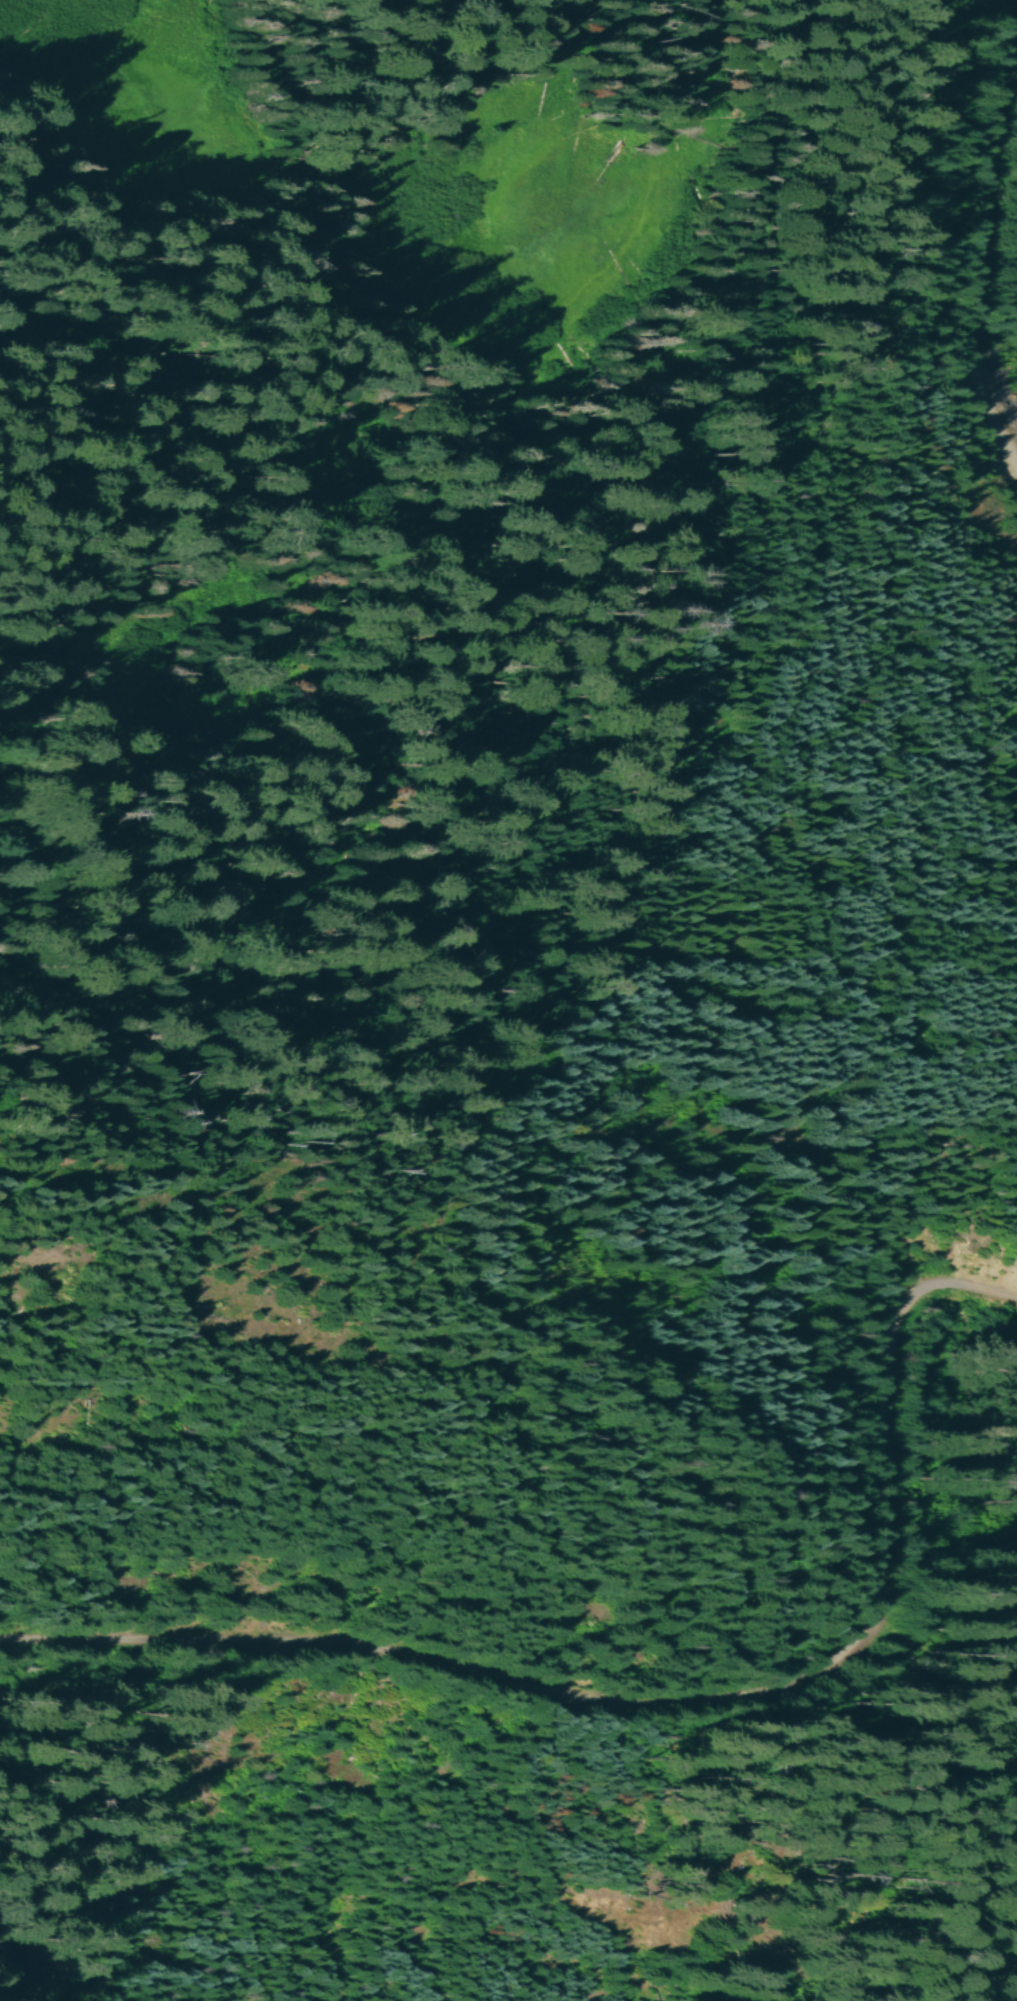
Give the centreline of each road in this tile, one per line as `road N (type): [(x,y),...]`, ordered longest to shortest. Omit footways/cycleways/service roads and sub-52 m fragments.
road 1 (residential): [(0,1645),(335,1646),(593,1705),(703,1705),(764,1693),(837,1658),(861,1630),(872,1597),(880,1383),(898,1319),(917,1294),(943,1289),(1016,1302)]
road 2 (residential): [(1016,474),(971,382),(964,340),(994,0)]

